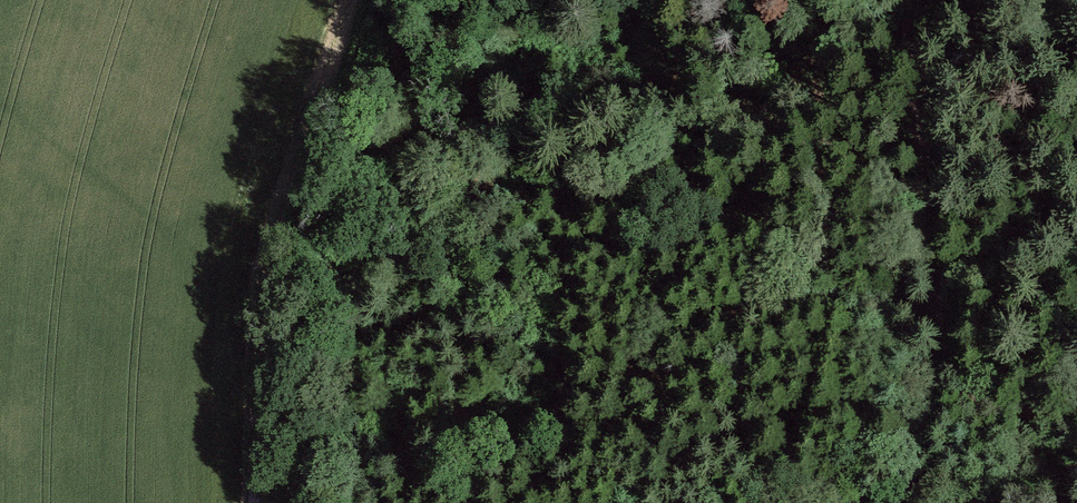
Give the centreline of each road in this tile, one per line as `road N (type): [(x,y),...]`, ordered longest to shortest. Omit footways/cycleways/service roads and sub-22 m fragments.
road 1 (track): [(905,502),(924,427),(925,178),(902,0)]
road 2 (unclassified): [(274,150),(261,502)]
road 3 (track): [(1076,473),(993,478),(864,502)]

